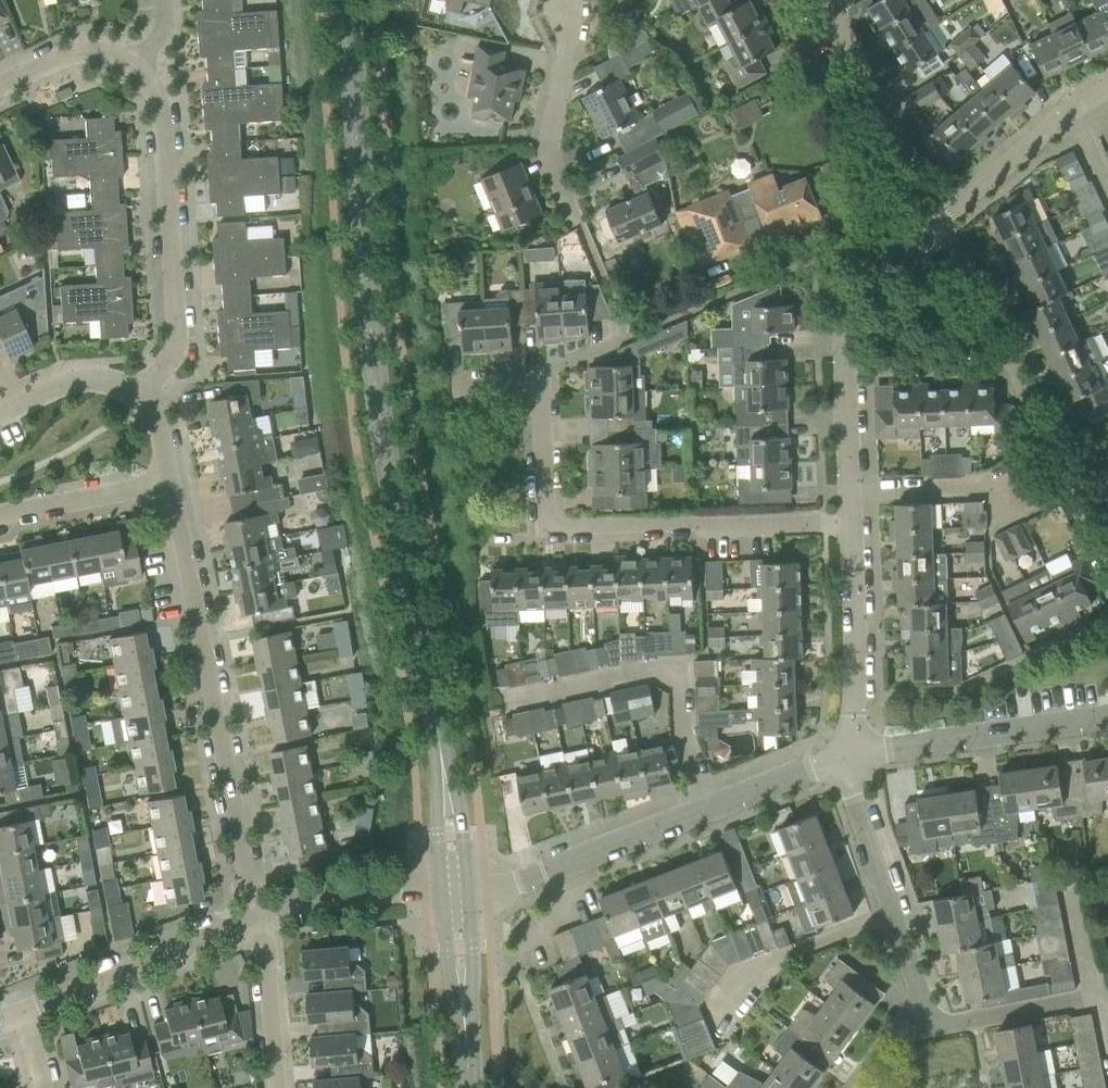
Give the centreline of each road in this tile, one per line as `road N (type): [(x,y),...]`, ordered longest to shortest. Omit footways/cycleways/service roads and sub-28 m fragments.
road 1 (tertiary): [(448,789),(375,342),(349,0)]
road 2 (residential): [(851,521),(574,526),(544,505),(538,385),(453,388)]
road 3 (residential): [(255,913),(169,483)]
road 4 (unclassified): [(147,71),(160,96),(178,313),(169,362),(143,403)]
road 5 (residential): [(850,492),(843,335),(871,279),(938,217)]
road 6 (residential): [(563,869),(840,759)]
road 7 (residential): [(930,1027),(840,759)]
road 8 (residential): [(1054,449),(938,217)]
road 9 (residential): [(23,1014),(255,913)]
road 10 (residential): [(859,755),(1107,720)]
road 11 (residential): [(563,869),(567,900),(522,942),(518,972),(559,1087)]
road 12 (residential): [(938,217),(826,0)]
road 13 (residential): [(859,755),(851,521)]
road 14 (residential): [(579,222),(549,161),(568,0)]
road 15 (residential): [(255,913),(441,891)]
road 16 (residential): [(279,1087),(255,913)]
road 17 (residential): [(0,515),(169,483)]
road 18 (residential): [(930,1027),(1096,995)]
road 19 (residential): [(1019,489),(850,492)]
road 20 (residential): [(938,217),(1068,109)]
road 21 (residential): [(143,403),(129,387),(99,379),(60,383),(0,412)]
road 22 (unclassified): [(0,87),(92,52),(147,71)]
road 23 (residential): [(1096,995),(1075,905),(1081,877),(1107,872)]
road 24 (tertiary): [(463,1019),(471,945),(466,888)]
road 25 (tertiary): [(441,891),(463,1019)]

